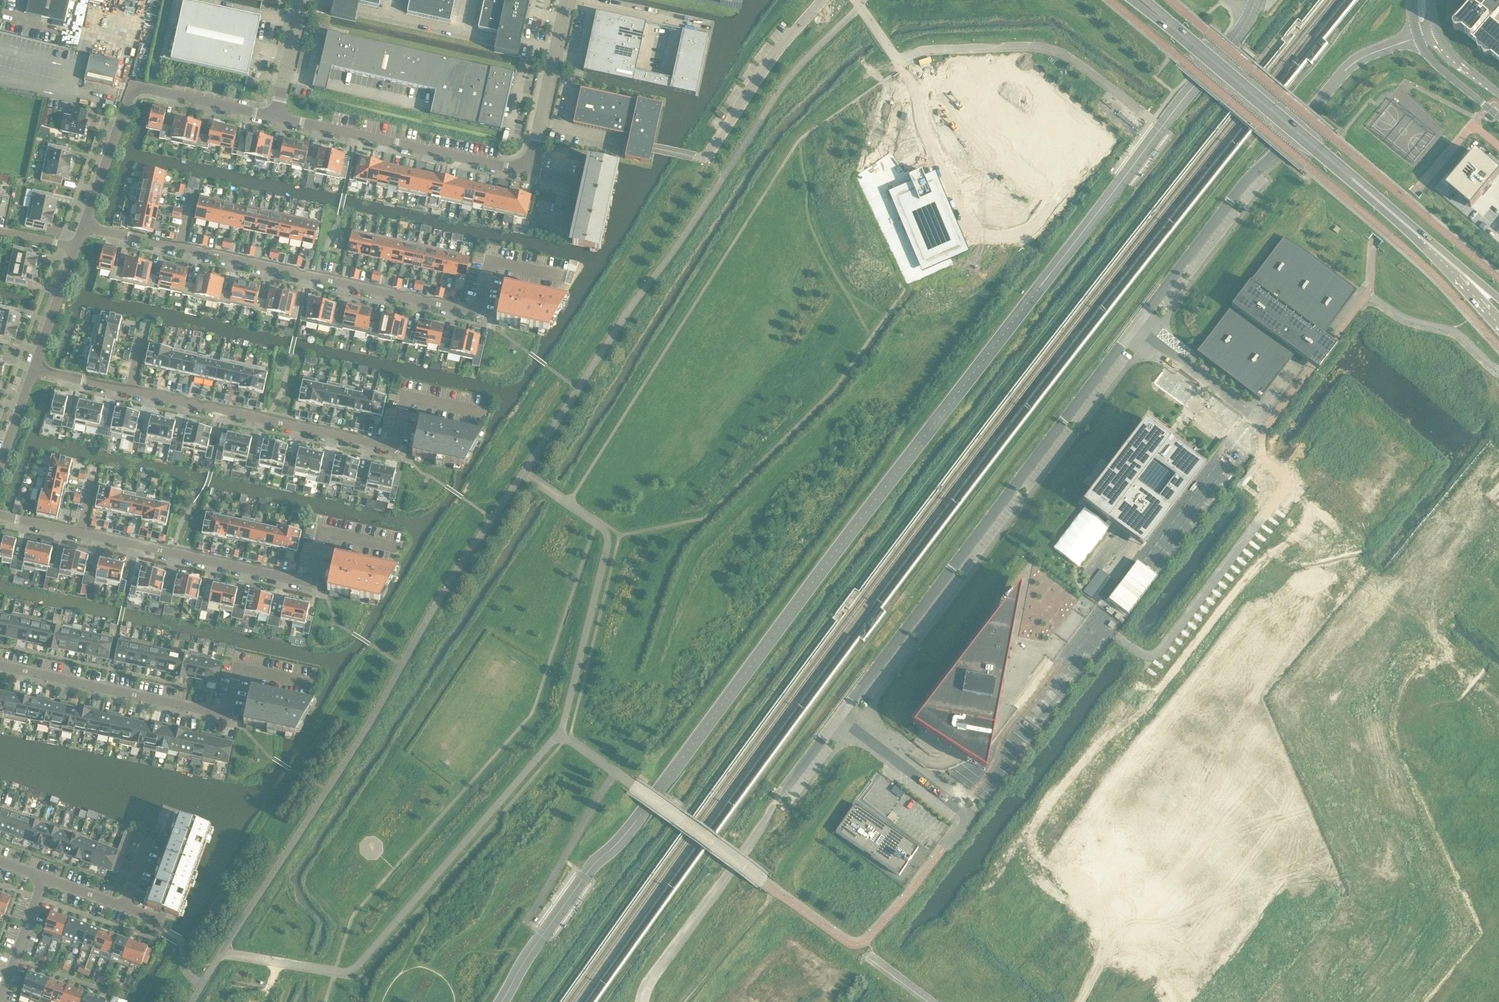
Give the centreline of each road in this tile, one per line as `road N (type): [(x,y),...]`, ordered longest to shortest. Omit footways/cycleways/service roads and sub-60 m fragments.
road 1 (unclassified): [(1135,326),(839,718)]
road 2 (tertiary): [(1384,613),(1346,661),(1332,707),(1338,747),(1379,850),(1380,883),(1366,919),(1299,1001)]
road 3 (tertiary): [(1351,1001),(1392,952),(1411,906),(1408,864),(1366,767),(1357,723),(1369,675),(1405,631)]
road 4 (unclassified): [(1418,37),(1349,67),(1241,186),(1135,326)]
road 5 (residential): [(179,248),(477,313),(486,274)]
road 6 (residential): [(131,390),(393,447),(402,409)]
road 7 (secondary): [(1132,0),(1366,191)]
road 8 (residential): [(84,226),(132,87),(276,117)]
road 9 (secondary): [(1366,191),(1146,0)]
road 10 (residential): [(81,532),(309,582),(319,542)]
road 11 (residential): [(276,117),(529,172)]
road 12 (track): [(778,799),(639,1001)]
road 13 (residential): [(0,665),(229,714)]
road 14 (unclassified): [(839,718),(967,816),(948,843)]
road 15 (residential): [(567,0),(529,172)]
road 16 (tertiary): [(1498,486),(1384,613)]
road 17 (unclassified): [(1135,326),(1265,427)]
road 18 (tertiary): [(1405,631),(1498,513)]
road 19 (residential): [(34,369),(77,246)]
road 20 (residential): [(0,998),(44,878)]
road 21 (secondary): [(1460,272),(1366,191)]

